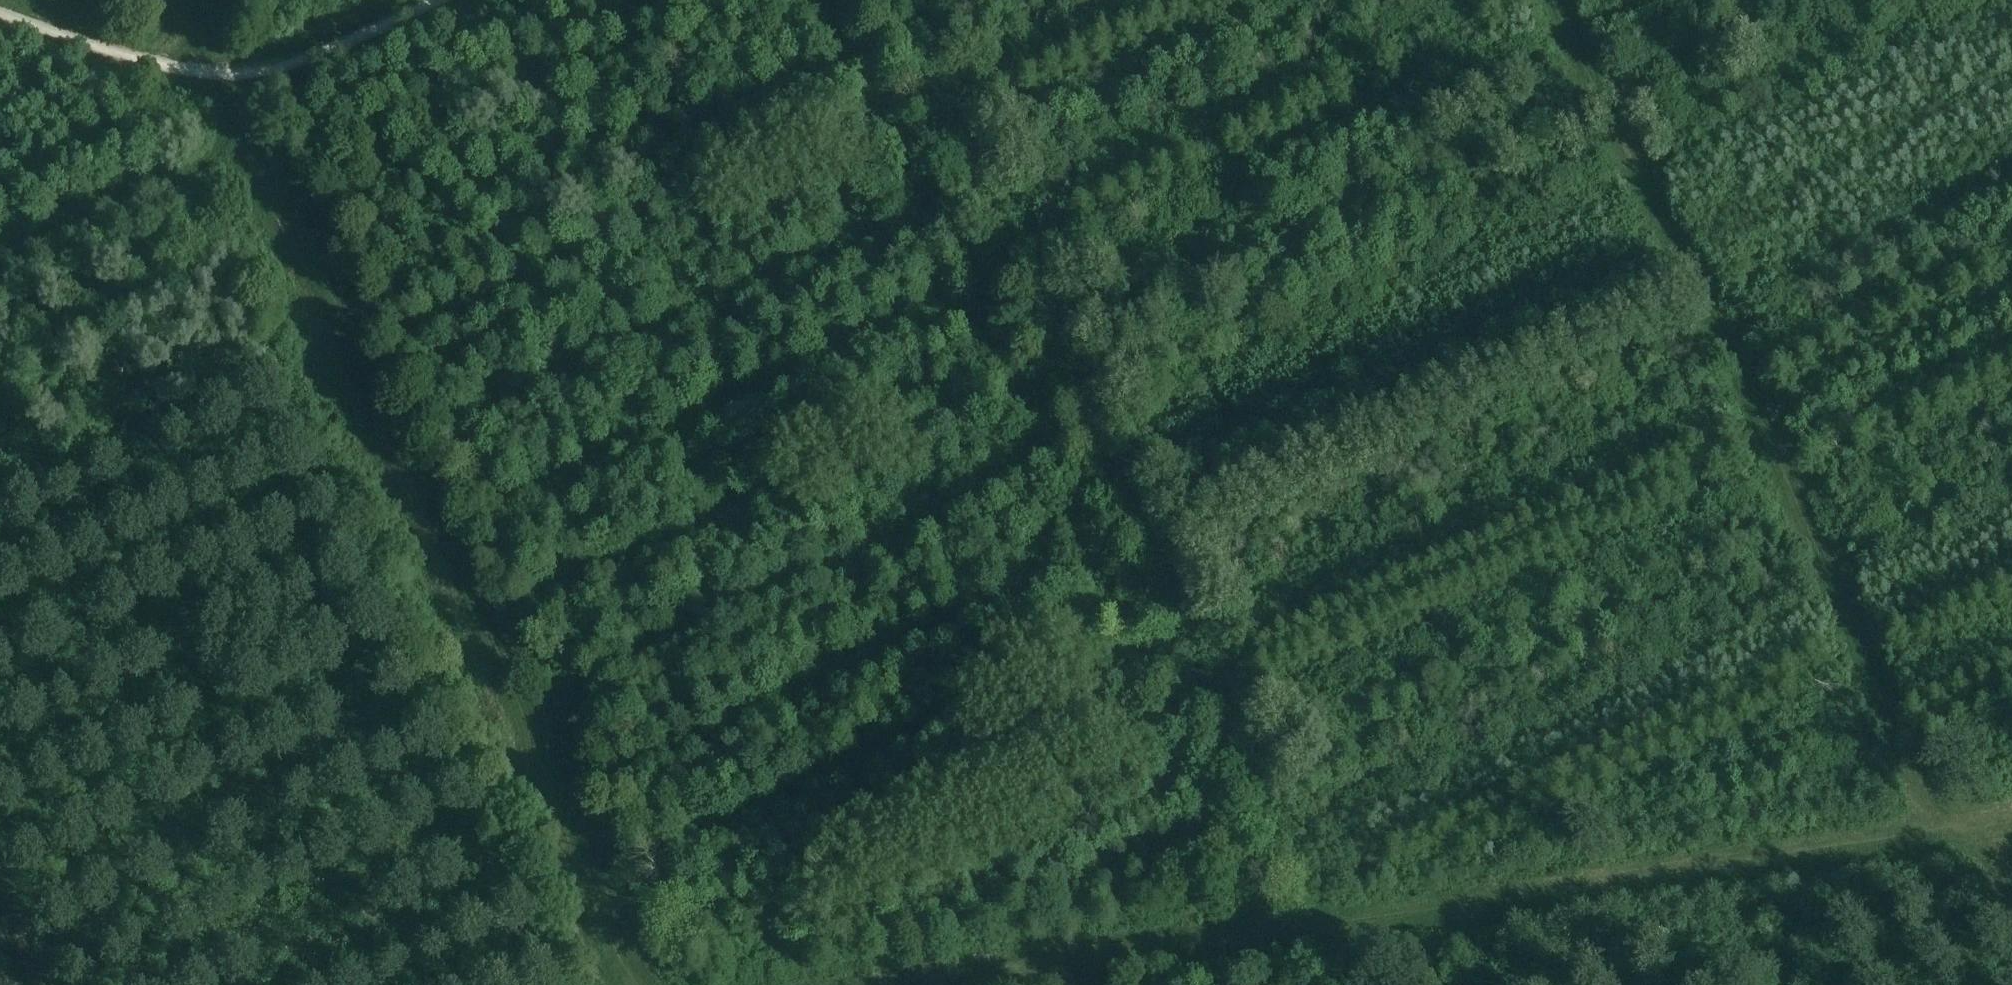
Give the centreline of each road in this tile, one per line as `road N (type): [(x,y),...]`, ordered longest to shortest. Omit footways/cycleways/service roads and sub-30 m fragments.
road 1 (track): [(2011,817),(937,984)]
road 2 (track): [(635,984),(383,431),(256,210),(231,147),(227,113),(245,75)]
road 3 (track): [(1938,829),(1821,552),(1553,0)]
road 4 (track): [(439,0),(299,62),(245,75),(150,64),(0,12)]
road 5 (track): [(0,253),(231,147)]

